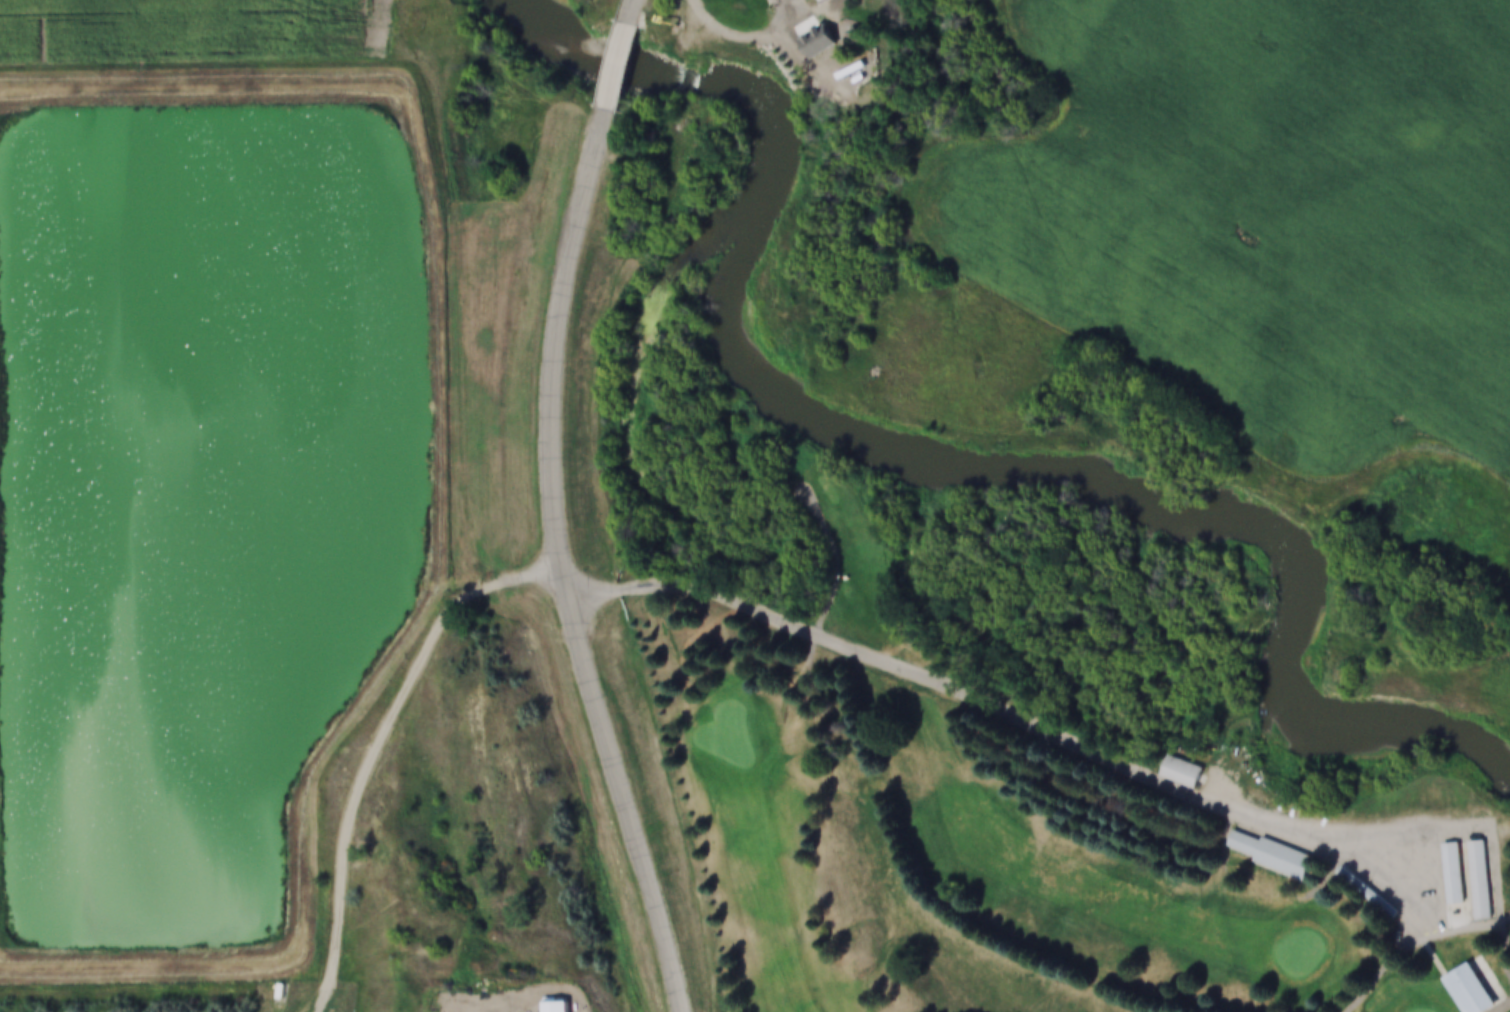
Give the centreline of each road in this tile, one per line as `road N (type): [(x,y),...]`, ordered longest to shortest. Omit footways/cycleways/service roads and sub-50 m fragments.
road 1 (track): [(0,65),(404,59),(437,71),(470,273),(472,535),(496,586)]
road 2 (residential): [(614,111),(569,326),(561,456),(595,671),(692,1011)]
road 3 (track): [(0,18),(365,9),(407,21),(430,46)]

